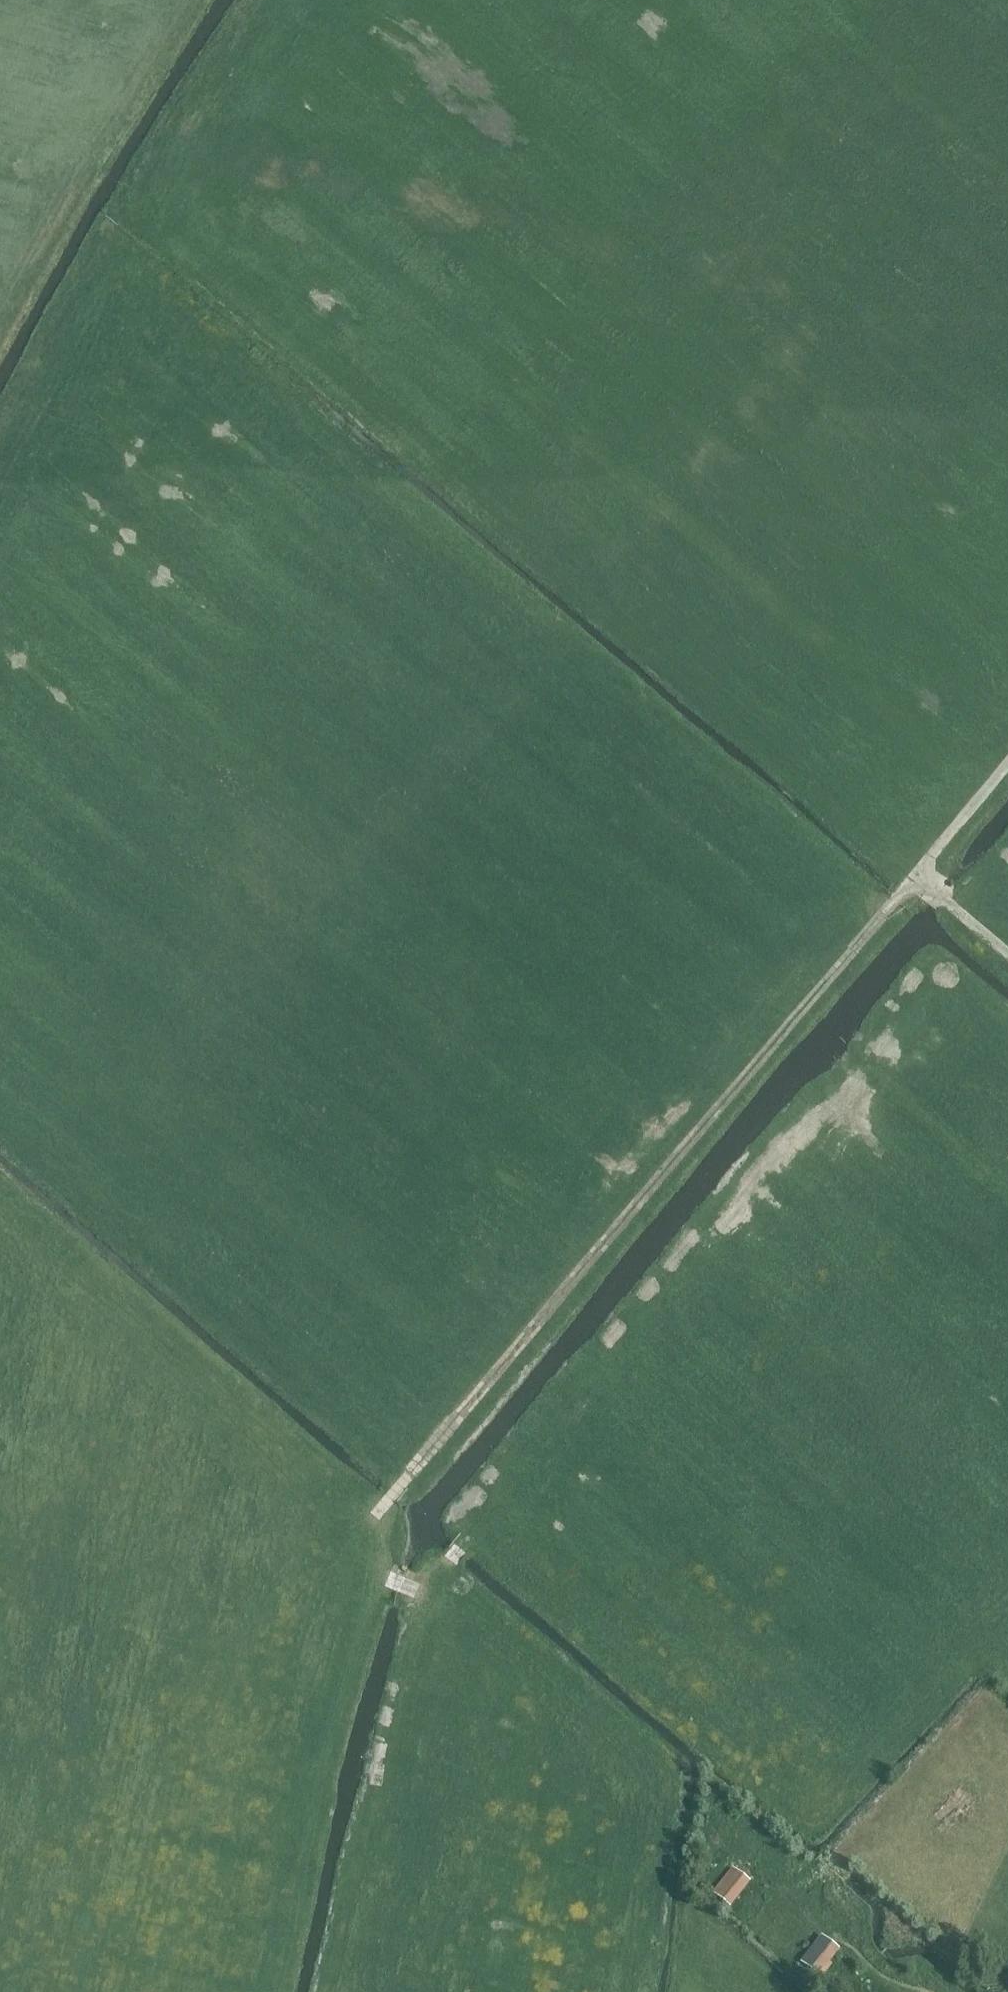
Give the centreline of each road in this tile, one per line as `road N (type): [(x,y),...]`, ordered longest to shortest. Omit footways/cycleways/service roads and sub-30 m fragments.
road 1 (track): [(429,1613),(376,1561),(372,1520),(918,883)]
road 2 (track): [(258,0),(117,223),(0,436)]
road 3 (track): [(1007,772),(918,883),(1007,959)]

